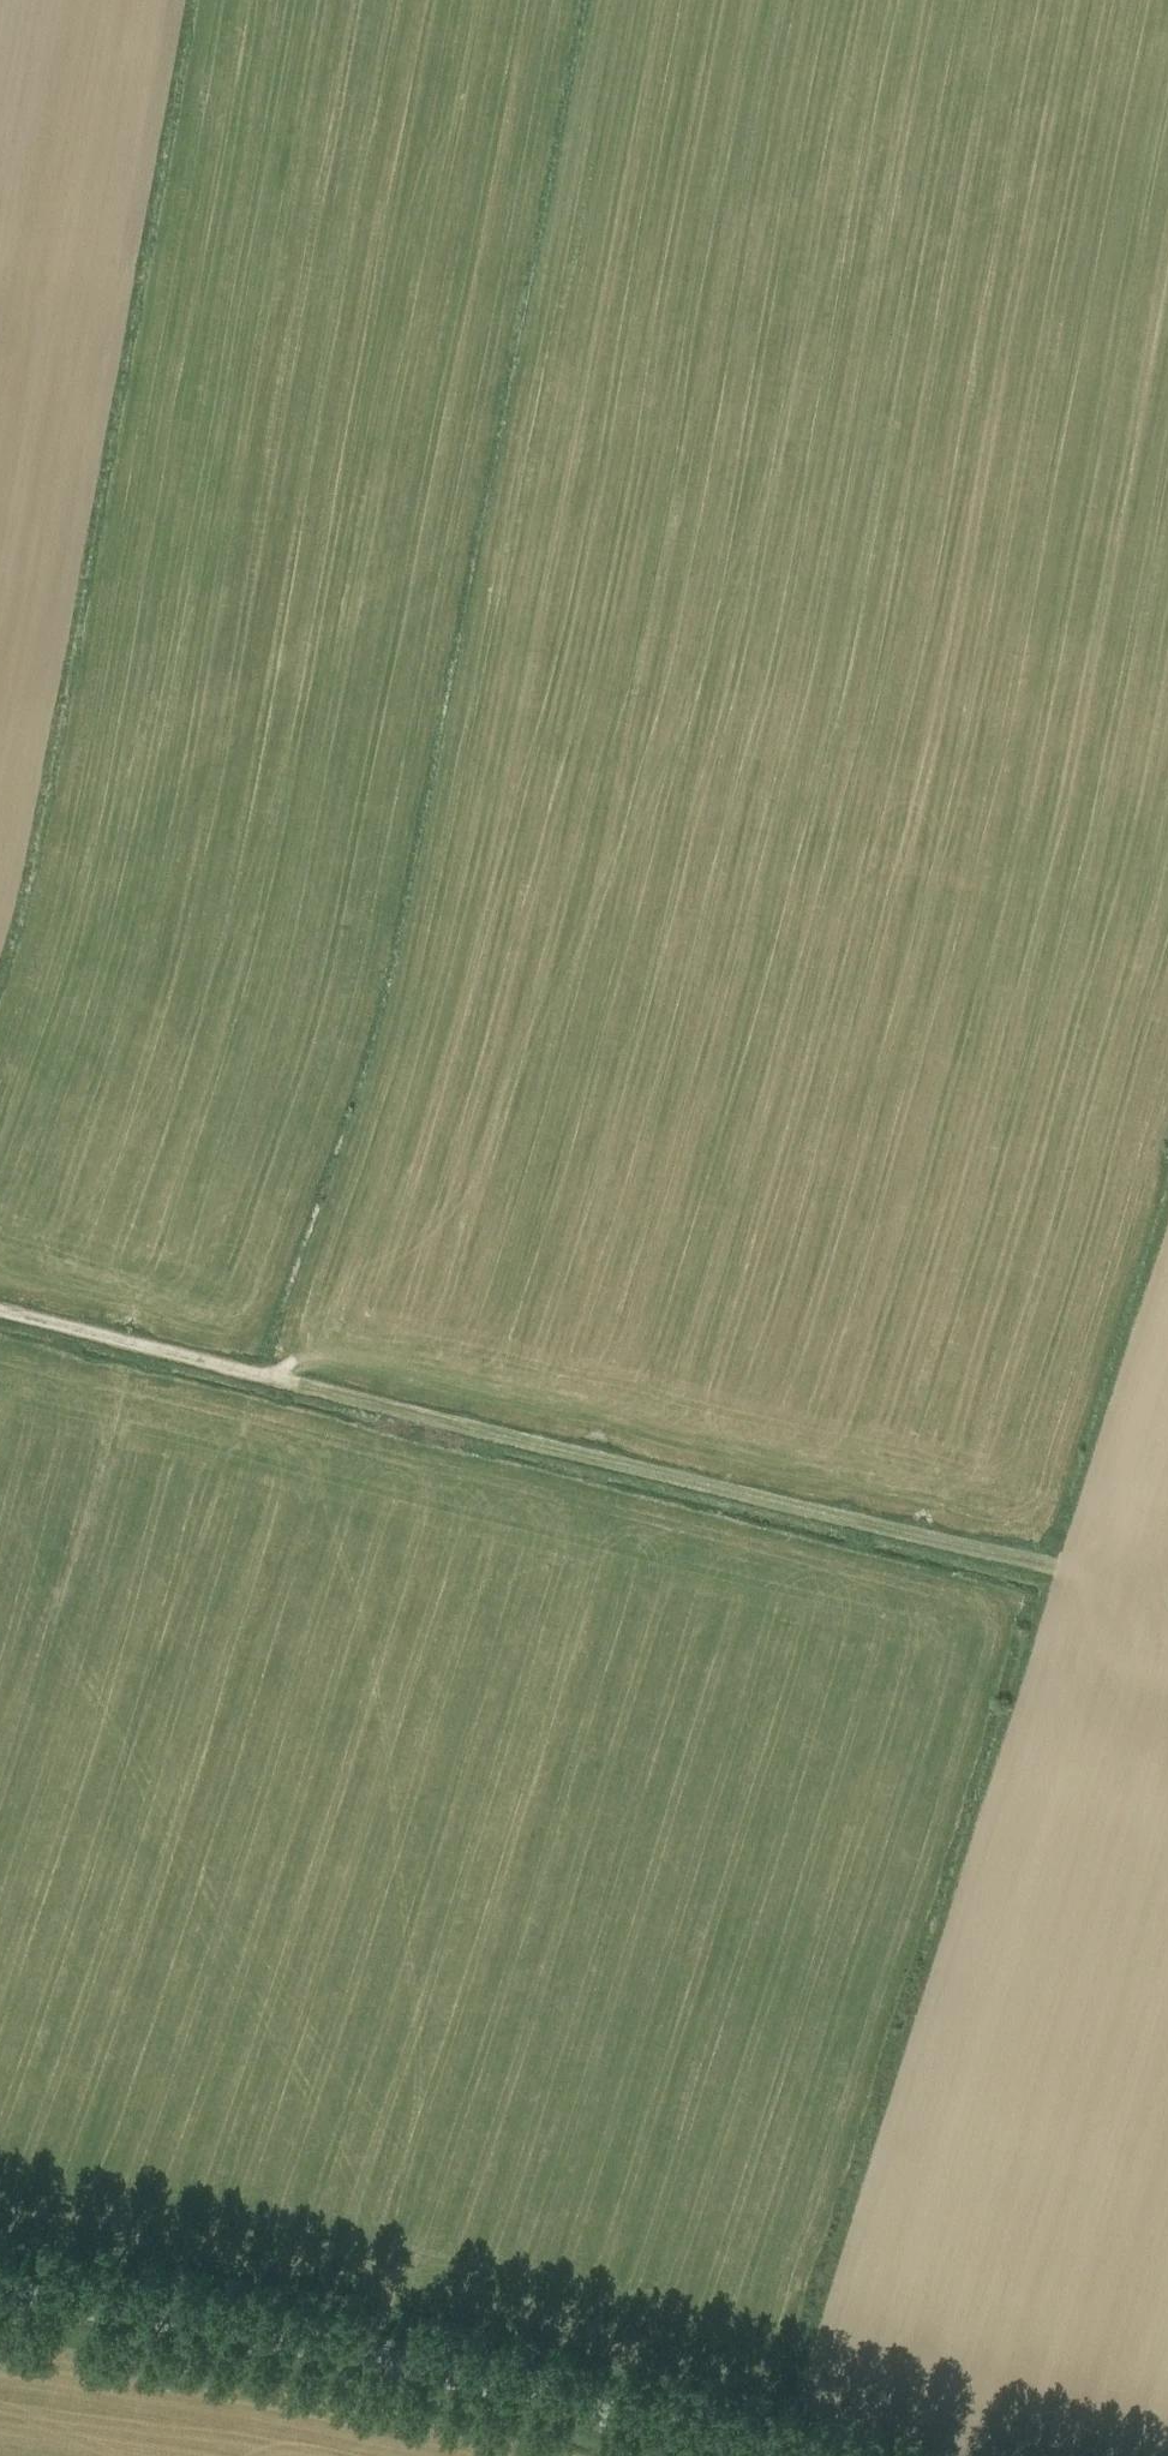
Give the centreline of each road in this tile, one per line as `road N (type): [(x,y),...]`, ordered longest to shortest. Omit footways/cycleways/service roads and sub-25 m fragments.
road 1 (track): [(1030,1561),(0,1308)]
road 2 (unclassified): [(0,2286),(540,2388),(783,2455)]

